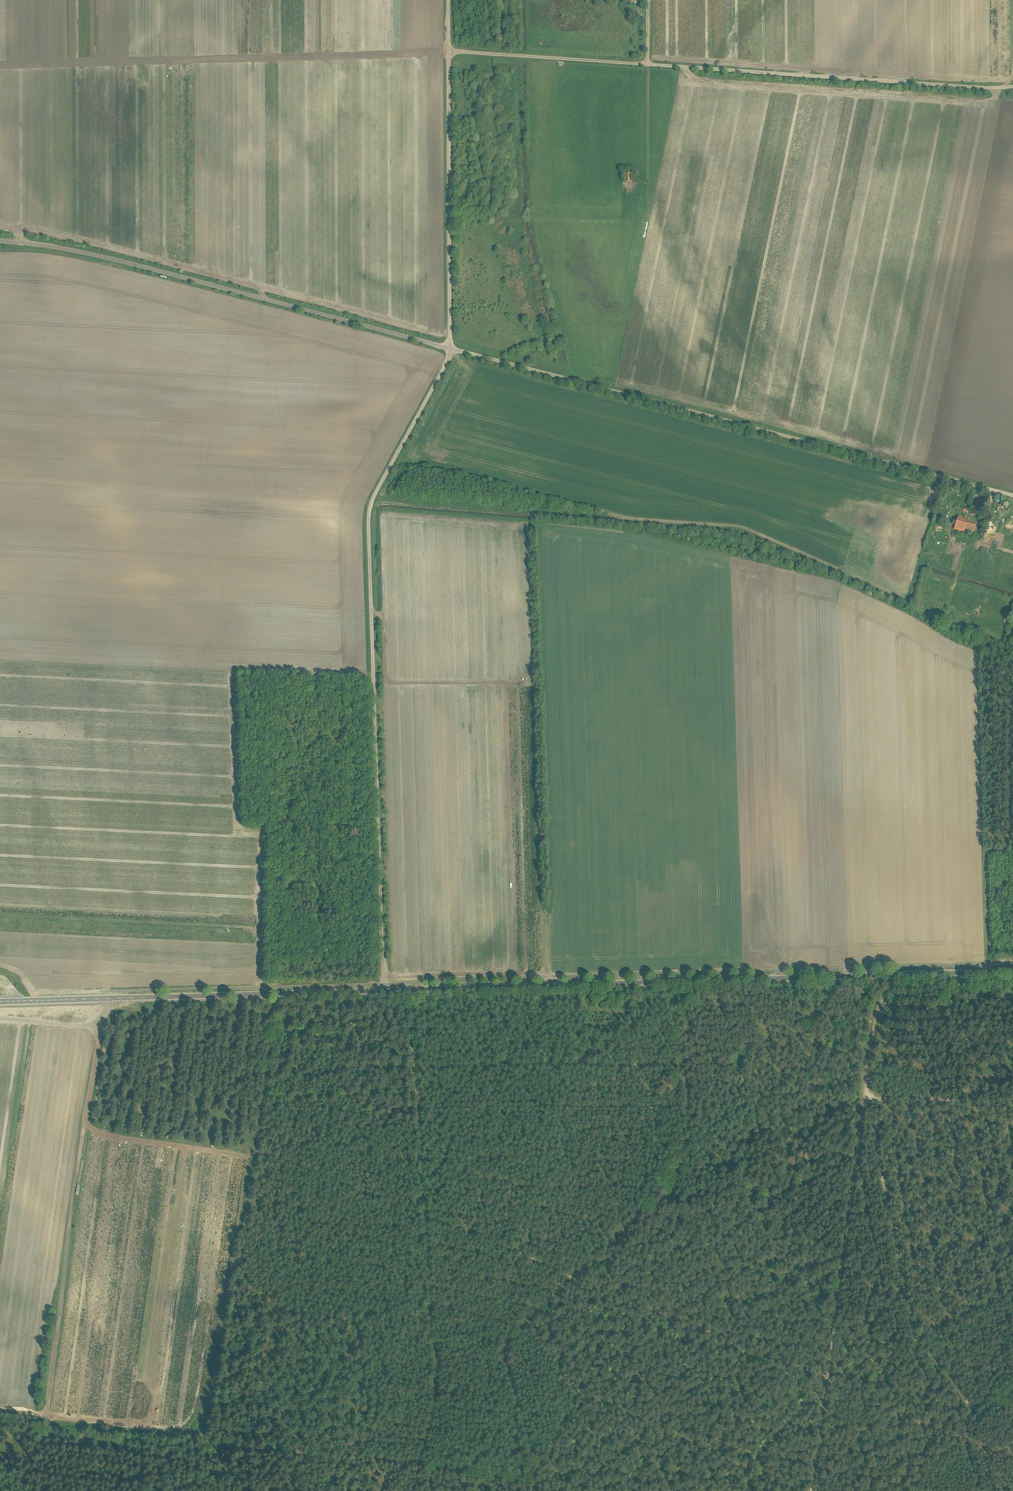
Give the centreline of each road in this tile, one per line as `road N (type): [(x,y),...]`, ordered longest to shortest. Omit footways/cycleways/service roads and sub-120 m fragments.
road 1 (tertiary): [(0,1001),(1012,972)]
road 2 (track): [(577,1272),(504,1342),(528,1467),(474,1473),(419,1468),(438,1361),(416,991)]
road 3 (track): [(383,992),(368,522),(449,348)]
road 4 (track): [(1012,495),(449,348)]
road 5 (track): [(451,49),(1012,87)]
road 6 (track): [(893,975),(875,1015),(861,1097),(812,1490)]
road 7 (track): [(577,1272),(971,1439),(985,1490)]
road 8 (track): [(421,1113),(692,1109),(696,1126),(678,1160),(577,1272)]
road 9 (track): [(100,1022),(36,1490)]
road 10 (unclassified): [(449,348),(139,266),(0,242)]
road 11 (track): [(867,1094),(921,1358),(965,1397),(971,1439)]
road 12 (track): [(85,1124),(99,1134),(241,1152),(259,1128),(271,995)]
road 13 (track): [(449,348),(451,49)]
road 14 (track): [(262,1097),(361,1122),(422,1122)]
road 15 (track): [(862,1092),(1012,1112)]

